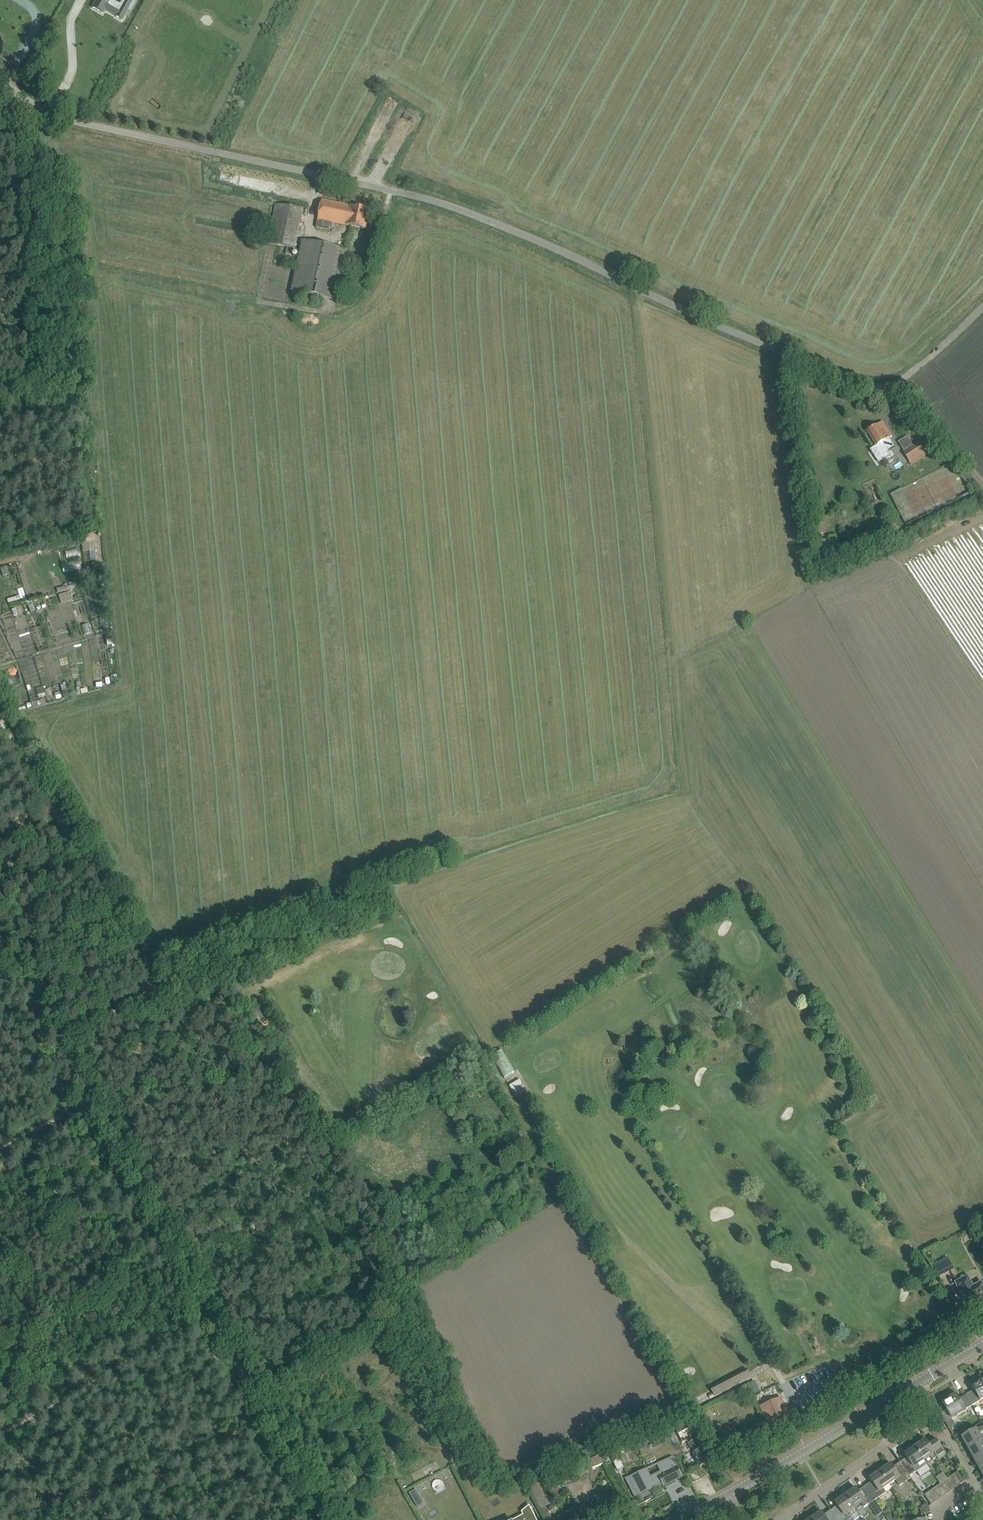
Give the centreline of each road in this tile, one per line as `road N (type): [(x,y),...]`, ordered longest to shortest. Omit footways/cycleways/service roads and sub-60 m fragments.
road 1 (unclassified): [(0,80),(45,110),(89,126),(412,195),(552,246),(869,388),(916,372),(982,307)]
road 2 (track): [(328,1519),(53,1036),(159,984),(0,722)]
road 3 (tertiary): [(679,1519),(924,1379)]
road 4 (residential): [(778,1519),(929,1419),(934,1408),(924,1379)]

